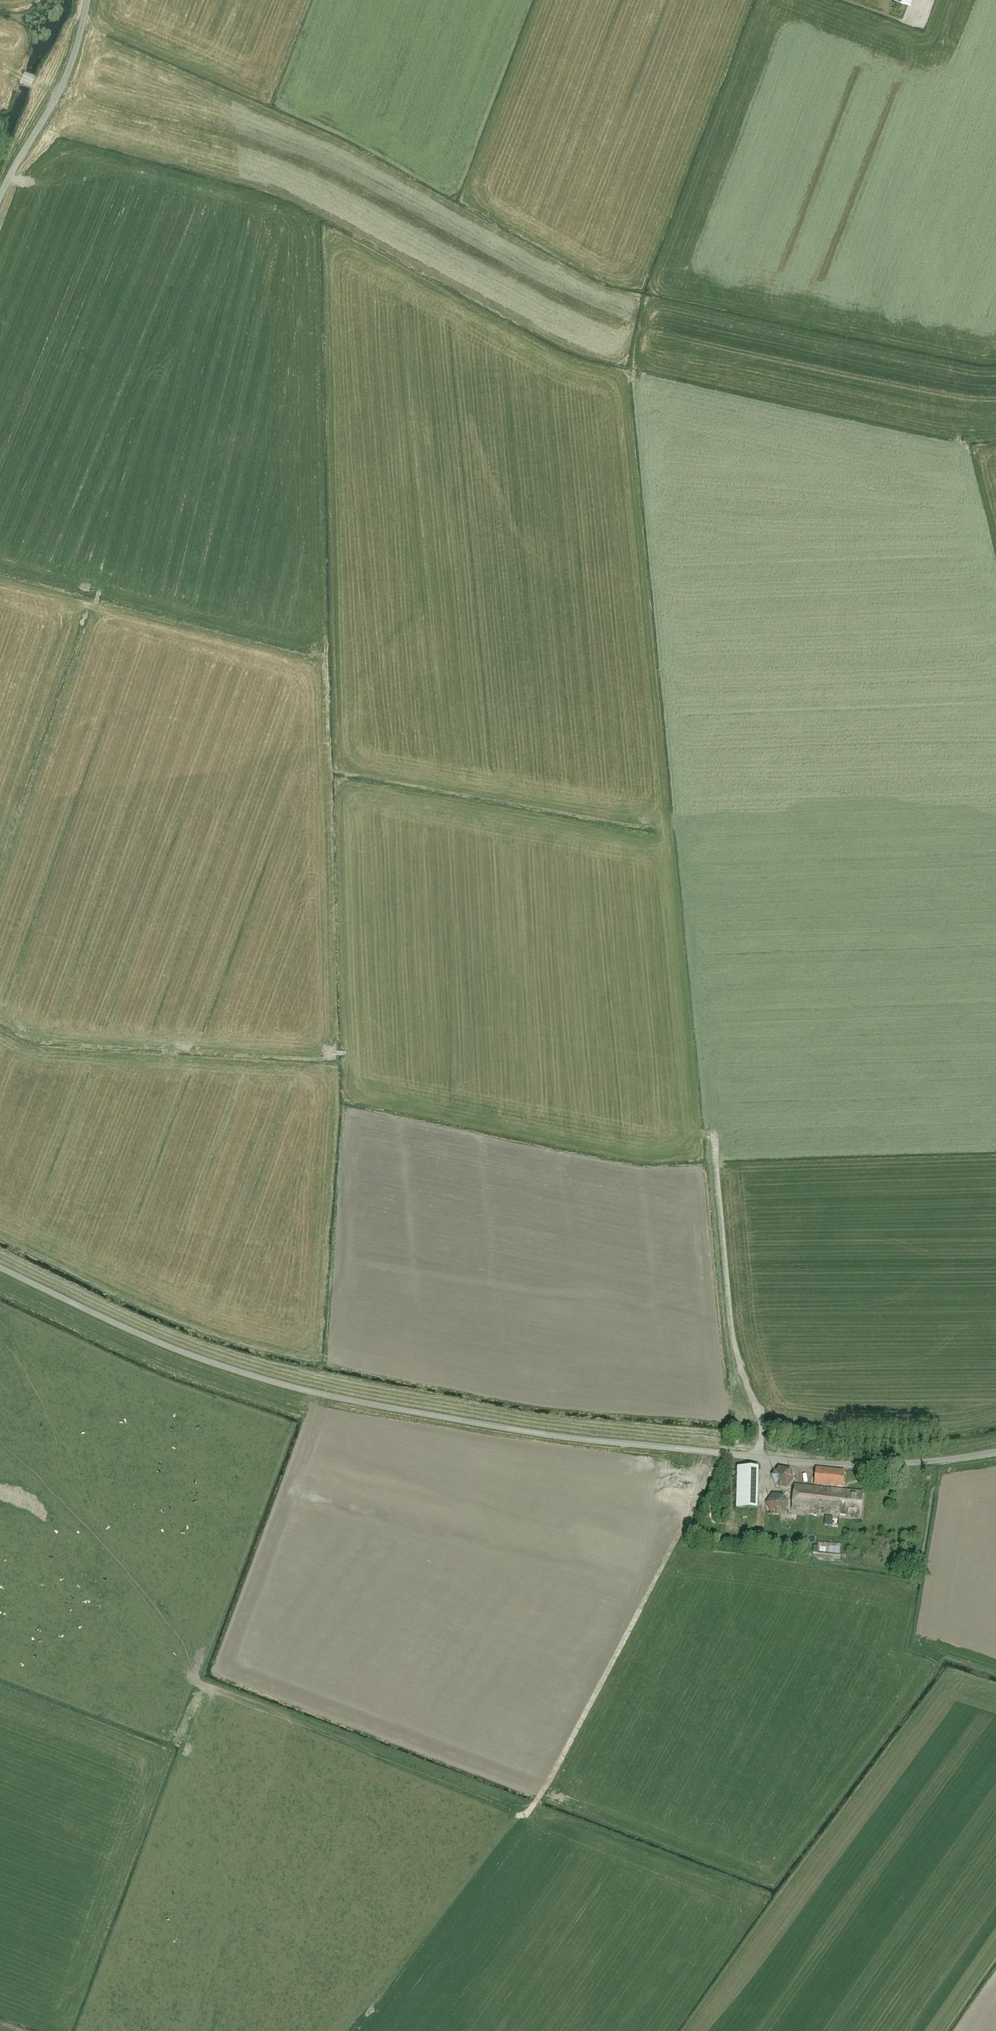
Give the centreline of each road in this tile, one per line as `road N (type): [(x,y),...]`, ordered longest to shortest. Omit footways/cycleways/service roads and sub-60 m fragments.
road 1 (unclassified): [(995,1450),(818,1462),(557,1436),(339,1398),(210,1362),(0,1267)]
road 2 (unclassified): [(0,192),(72,56),(87,0)]

